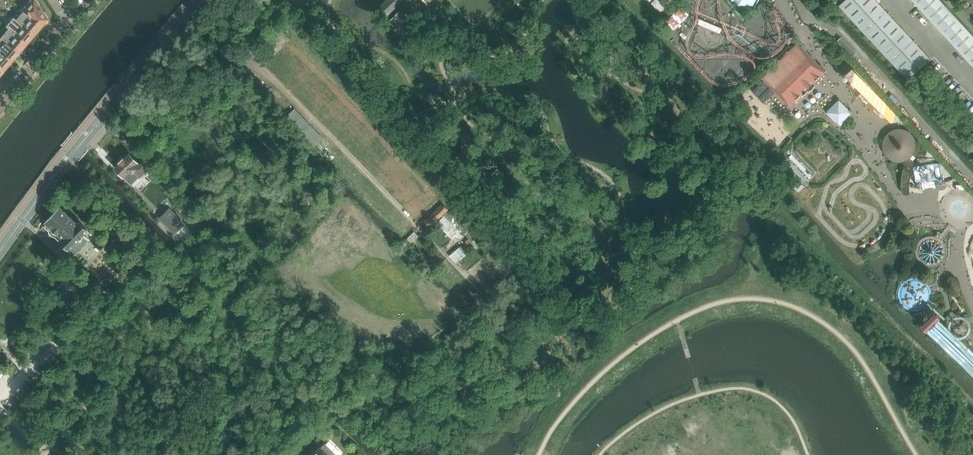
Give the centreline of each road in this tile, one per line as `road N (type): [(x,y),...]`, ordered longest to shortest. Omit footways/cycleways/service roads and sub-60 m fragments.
road 1 (tertiary): [(0,252),(204,0)]

